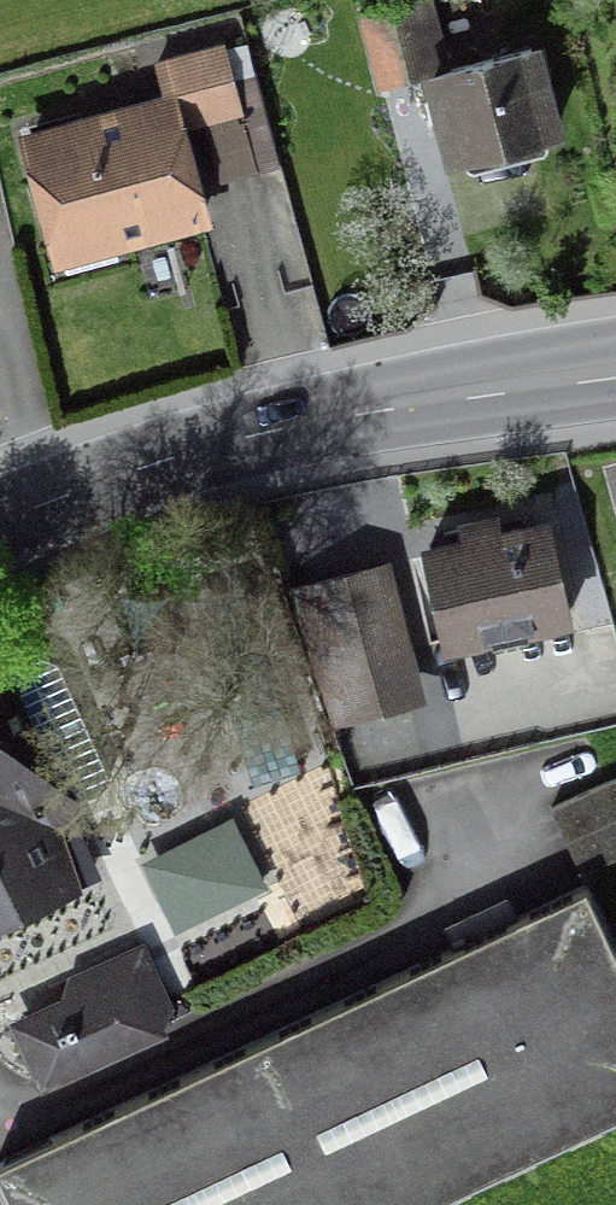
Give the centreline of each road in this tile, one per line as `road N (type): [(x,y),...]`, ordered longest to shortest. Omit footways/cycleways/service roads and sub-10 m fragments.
road 1 (secondary): [(0,521),(234,440),(615,367)]

